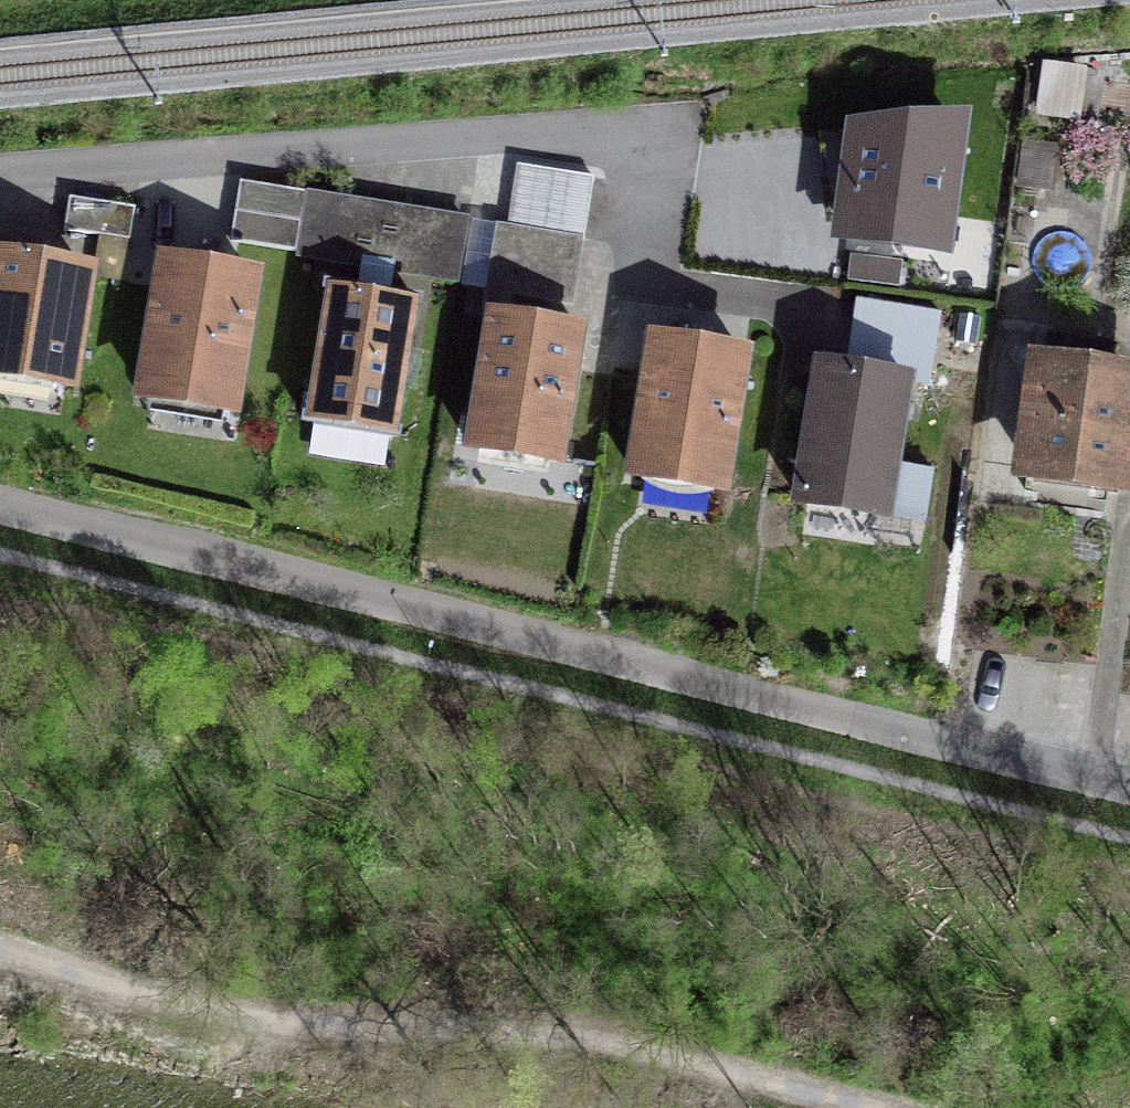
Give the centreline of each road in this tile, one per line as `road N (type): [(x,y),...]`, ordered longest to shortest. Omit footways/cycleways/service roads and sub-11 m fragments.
road 1 (residential): [(0,508),(1129,782)]
road 2 (track): [(0,950),(138,989),(307,1022),(593,1037),(890,1107)]
road 3 (residential): [(0,159),(658,131),(655,276)]

